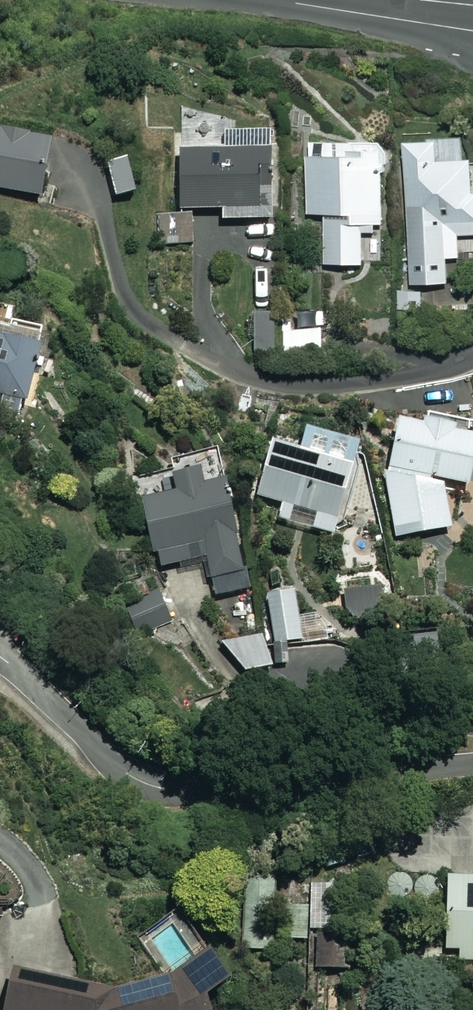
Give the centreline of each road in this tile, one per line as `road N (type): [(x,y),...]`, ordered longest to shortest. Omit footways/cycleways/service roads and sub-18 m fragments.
road 1 (residential): [(472,764),(375,781),(159,788),(101,754),(0,657)]
road 2 (residential): [(472,31),(275,0)]

